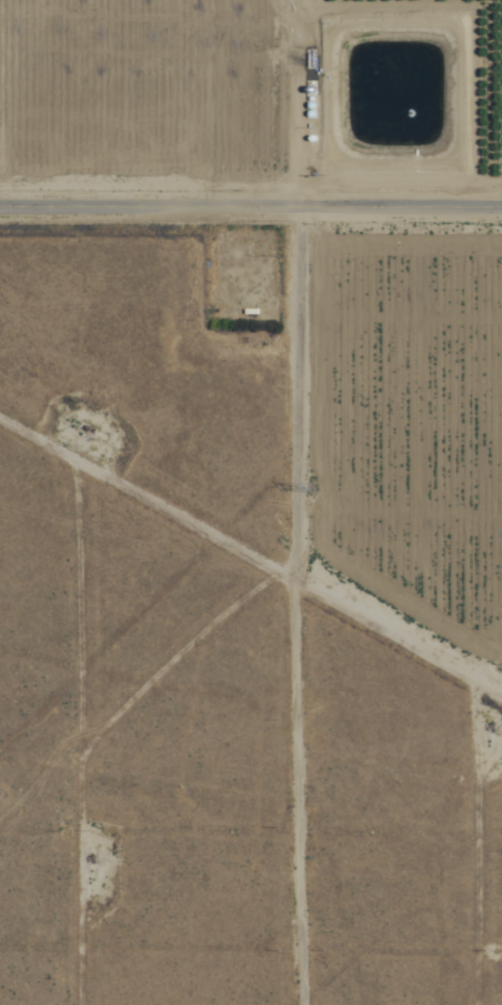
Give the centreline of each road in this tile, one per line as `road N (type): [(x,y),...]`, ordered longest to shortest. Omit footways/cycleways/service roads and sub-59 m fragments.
road 1 (residential): [(249,0),(258,586),(253,1004)]
road 2 (residential): [(501,709),(409,659),(378,659),(367,638),(66,477),(25,467),(0,437)]
road 3 (residential): [(22,1004),(25,467)]
road 4 (tertiary): [(0,207),(501,209)]
road 5 (residential): [(378,1004),(378,659)]

